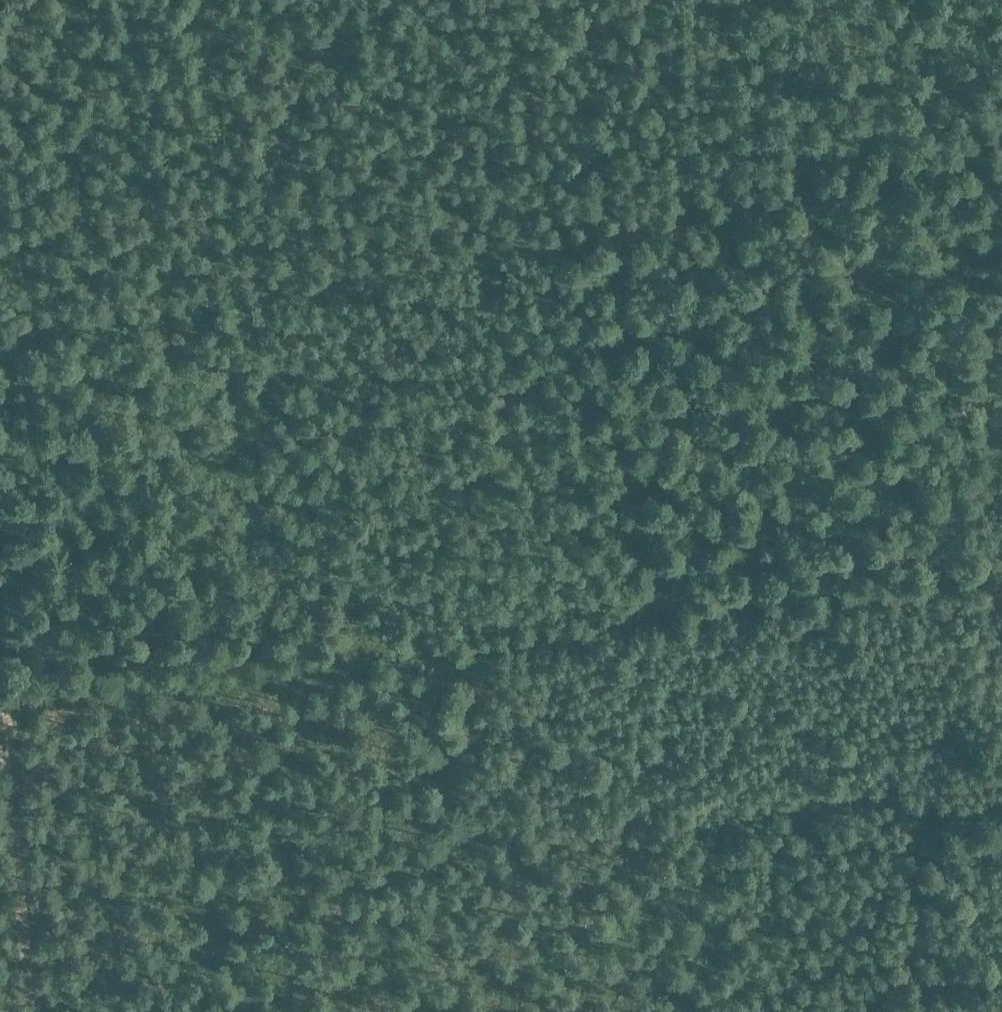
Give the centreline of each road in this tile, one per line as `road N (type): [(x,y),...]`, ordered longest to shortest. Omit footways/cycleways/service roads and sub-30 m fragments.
road 1 (track): [(31,1011),(0,706)]

